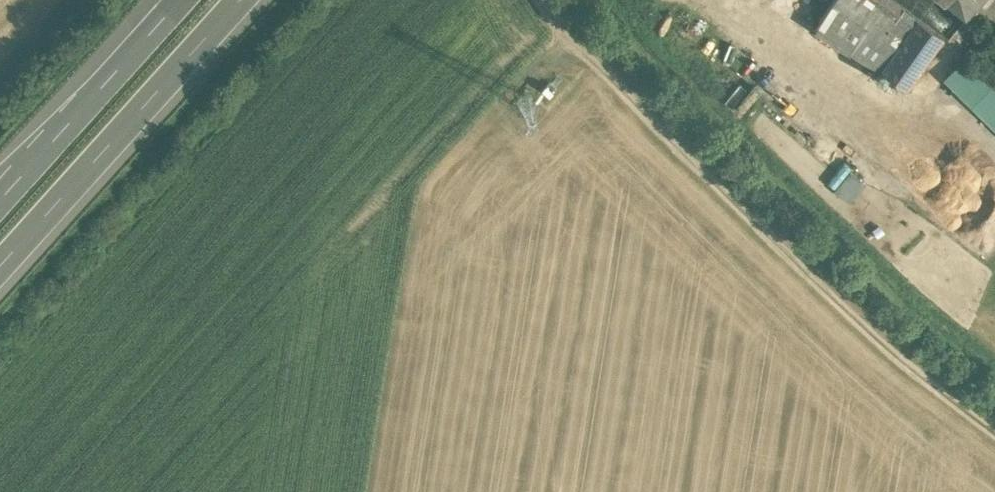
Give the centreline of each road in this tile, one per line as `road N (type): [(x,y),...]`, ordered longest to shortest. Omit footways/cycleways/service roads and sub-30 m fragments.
road 1 (track): [(545,0),(621,85),(866,326),(994,431)]
road 2 (motorway): [(0,268),(244,0)]
road 3 (motorway): [(187,0),(0,201)]
road 4 (track): [(92,0),(0,111)]

